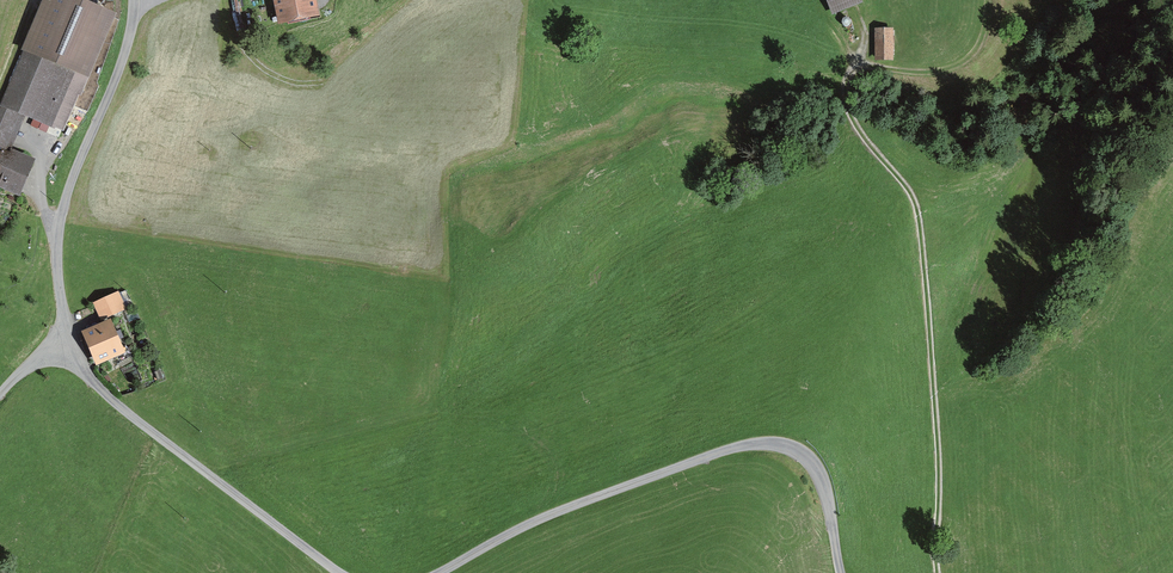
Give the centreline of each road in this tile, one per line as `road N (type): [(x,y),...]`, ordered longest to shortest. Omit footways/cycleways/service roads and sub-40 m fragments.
road 1 (unclassified): [(340,572),(123,411),(65,342),(59,219),(129,37),(135,0)]
road 2 (track): [(989,0),(978,49),(956,67),(910,74),(865,65),(846,82),(852,119),(910,192),(919,216),(938,440),(937,572)]
road 3 (unclassified): [(840,572),(816,472),(792,450),(763,443),(541,518),(438,572)]
road 4 (track): [(323,83),(287,81),(245,53),(228,0)]

